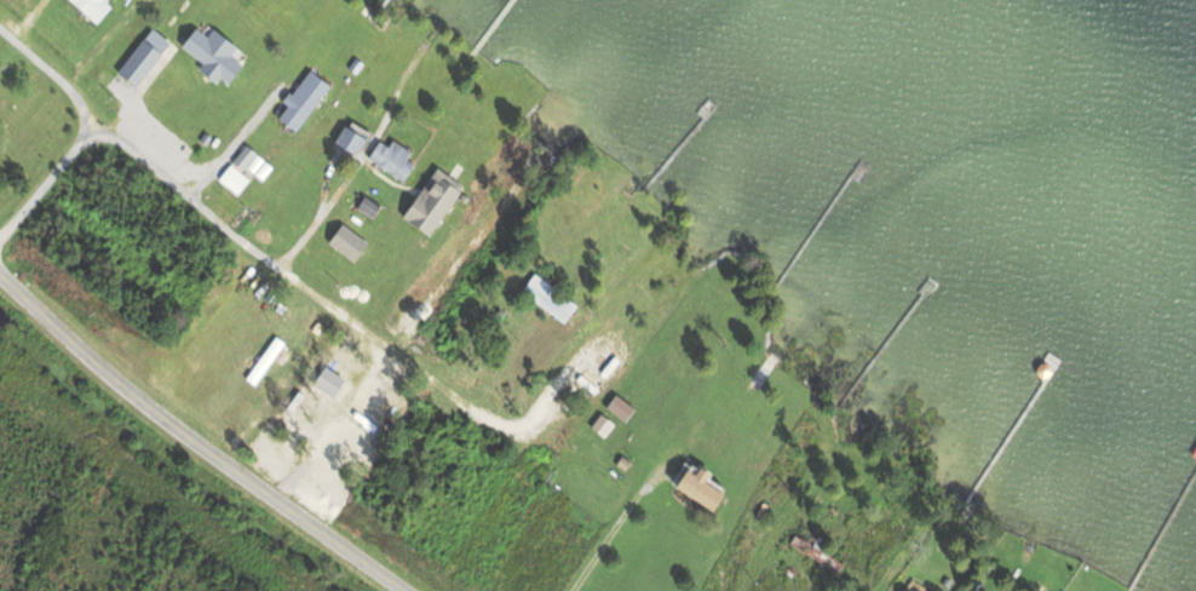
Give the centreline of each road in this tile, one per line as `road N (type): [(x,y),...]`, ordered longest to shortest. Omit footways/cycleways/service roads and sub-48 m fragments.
road 1 (residential): [(409,590),(109,379),(0,276)]
road 2 (track): [(281,268),(493,423)]
road 3 (residential): [(84,140),(100,132),(121,138),(281,268)]
road 4 (residential): [(0,24),(73,87),(86,111),(84,140)]
road 5 (residential): [(84,140),(0,236)]

